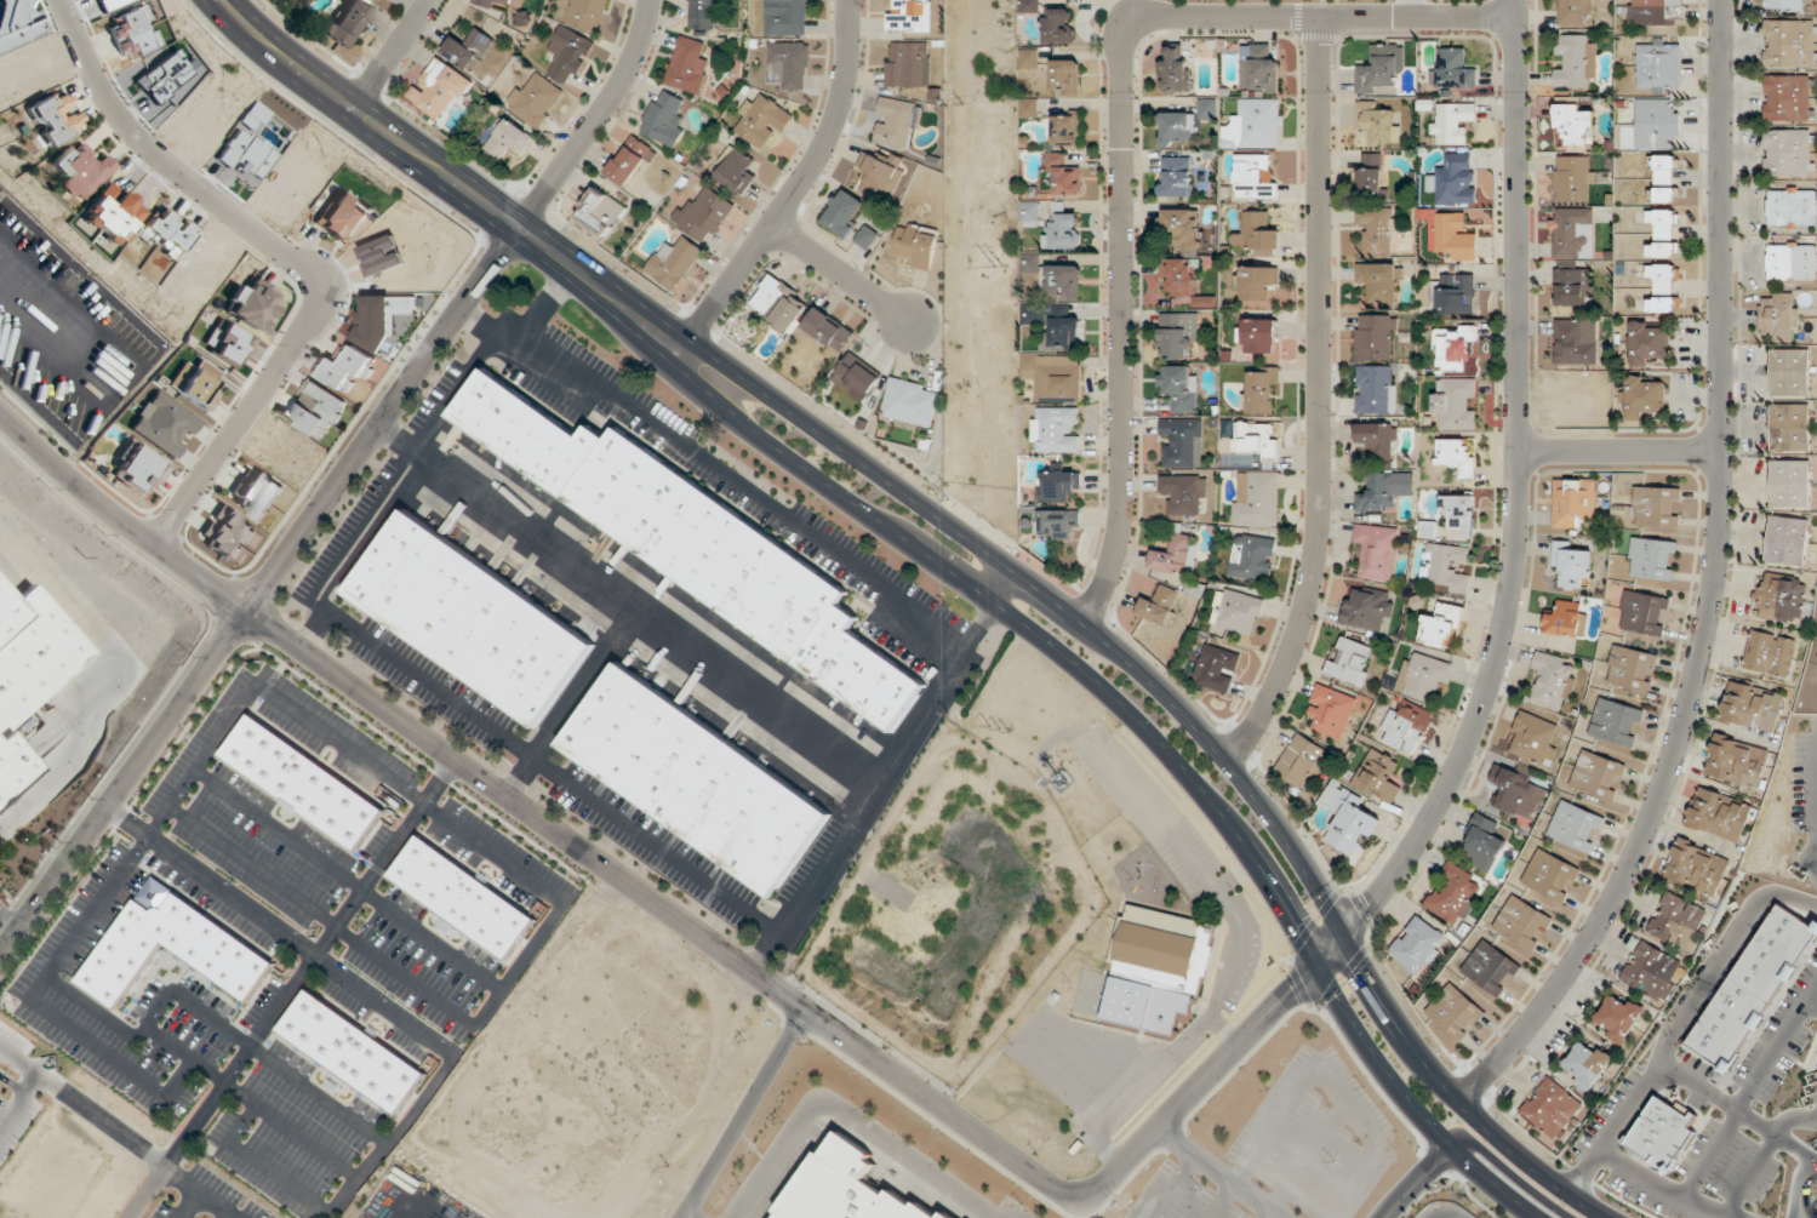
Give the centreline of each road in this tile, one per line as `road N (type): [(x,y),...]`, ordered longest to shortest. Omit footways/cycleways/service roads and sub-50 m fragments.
road 1 (residential): [(0,411),(110,509),(1064,1195),(1092,1194)]
road 2 (secondary): [(1610,1217),(1492,1131),(1425,1062),(1297,853),(1150,677),(785,408),(675,350)]
road 3 (secondary): [(675,350),(738,423),(1000,608),(1154,740),(1258,859),(1392,1085),(1453,1153),(1539,1217)]
road 4 (residential): [(1721,0),(1721,473),(1709,614),(1652,813),(1570,966),(1512,1046),(1458,1096)]
road 5 (residential): [(645,0),(645,21),(613,96),(0,951)]
road 6 (residential): [(1514,17),(1161,16),(1125,38),(1122,517),(1107,577),(1081,623)]
road 7 (residential): [(1344,934),(1388,884),(1449,785),(1481,705),(1510,590),(1514,0)]
road 8 (residential): [(1318,19),(1318,541),(1279,682),(1225,760)]
road 9 (residential): [(154,541),(319,296),(312,278),(142,145),(93,80),(56,0)]
road 10 (secondary): [(675,350),(276,52),(222,0)]
road 11 (residential): [(675,350),(822,150),(847,68),(847,0)]
road 12 (residential): [(1092,1194),(1344,934)]
road 13 (residential): [(1720,451),(1516,450)]
road 14 (residential): [(772,227),(907,320)]
road 15 (secondary): [(1574,1217),(1473,1145),(1453,1153)]
road 16 (residential): [(352,107),(428,0)]

